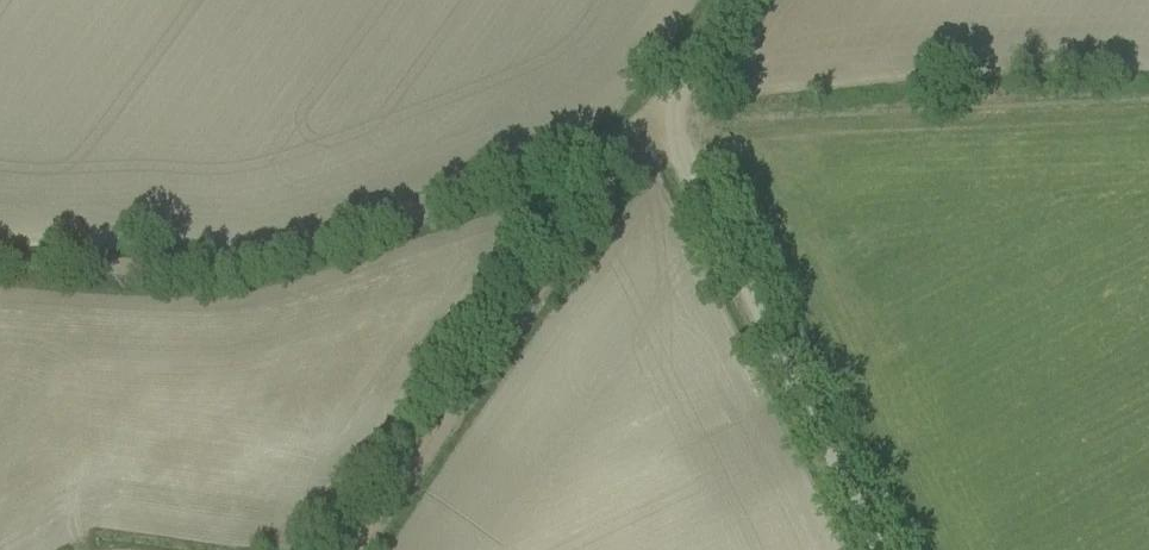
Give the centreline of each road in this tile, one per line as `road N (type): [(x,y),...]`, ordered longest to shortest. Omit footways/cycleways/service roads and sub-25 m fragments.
road 1 (track): [(669,115),(595,150),(247,258),(169,268),(0,256)]
road 2 (unclassified): [(878,549),(692,178),(669,115),(683,75),(735,0)]
road 3 (track): [(669,115),(611,172),(357,549)]

